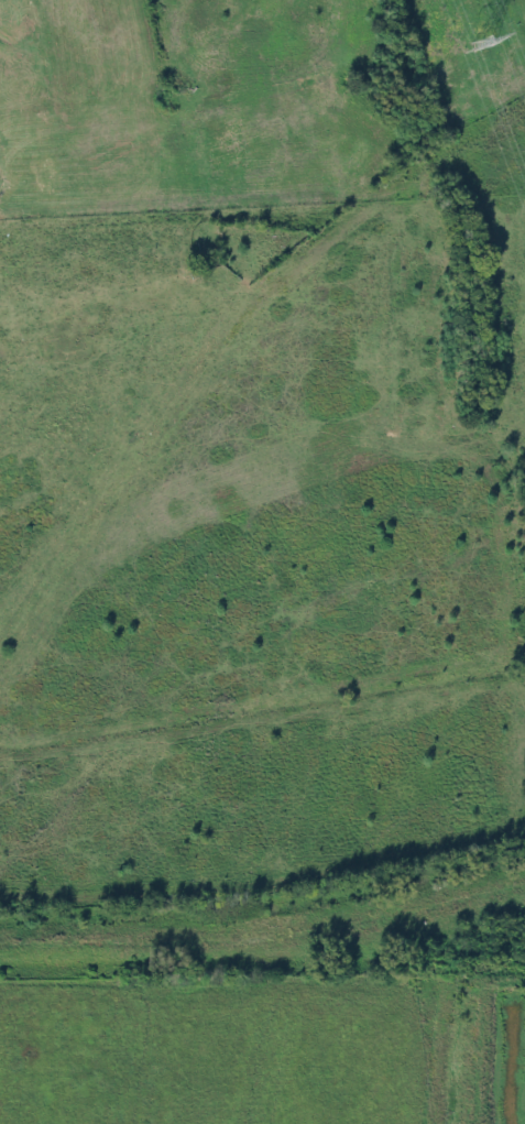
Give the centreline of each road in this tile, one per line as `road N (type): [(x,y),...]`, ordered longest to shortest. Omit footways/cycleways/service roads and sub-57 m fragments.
road 1 (track): [(0,938),(269,923),(524,875)]

